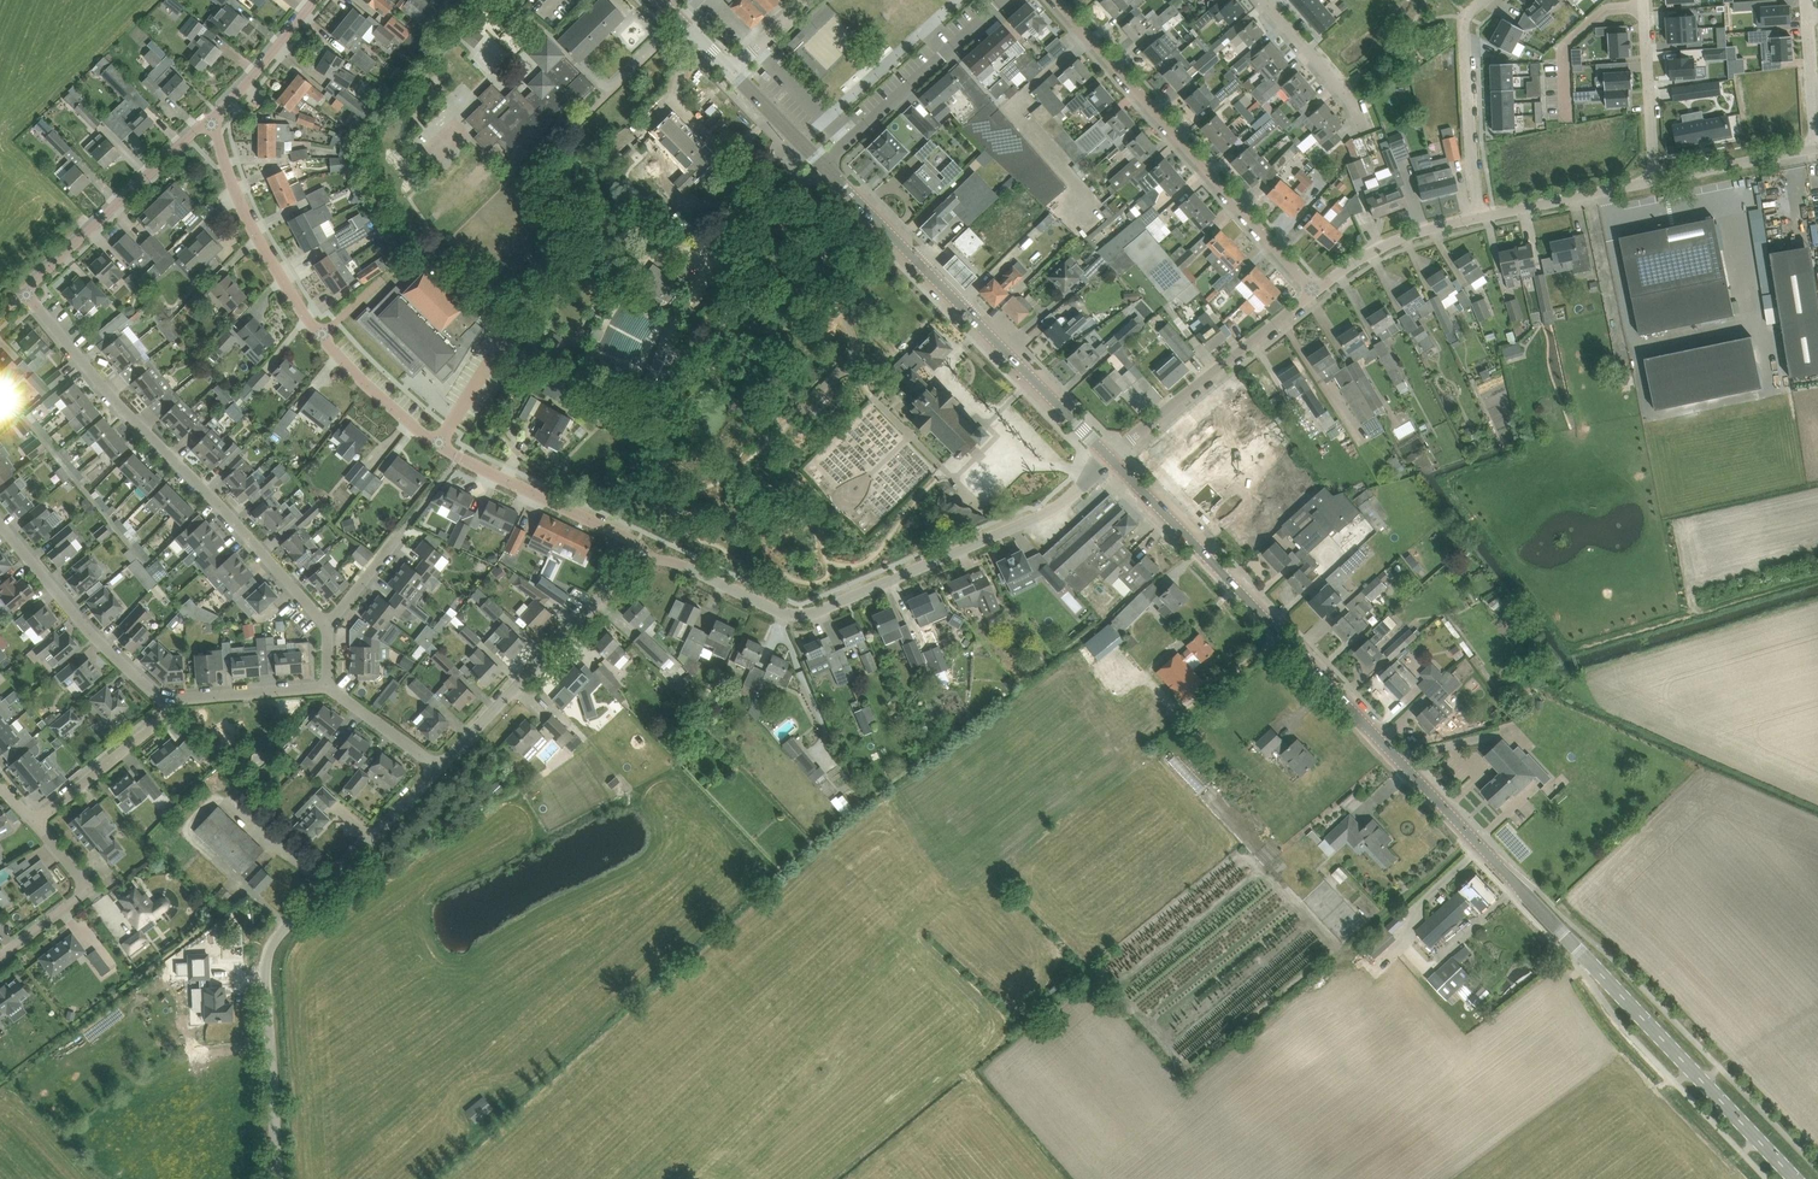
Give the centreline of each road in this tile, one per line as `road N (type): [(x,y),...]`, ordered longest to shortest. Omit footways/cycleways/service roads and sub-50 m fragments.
road 1 (tertiary): [(1797,1178),(1111,458)]
road 2 (unclassified): [(646,560),(669,559),(801,616),(1044,515),(1111,458)]
road 3 (unclassified): [(279,1178),(270,945),(439,769)]
road 4 (unclassified): [(327,626),(21,289)]
road 5 (unclassified): [(459,457),(318,336),(247,216),(211,120)]
road 6 (tertiary): [(1111,458),(823,165)]
road 7 (unclassified): [(325,687),(166,699),(85,628),(0,520)]
road 8 (residential): [(1059,0),(1313,292)]
road 9 (unclassified): [(439,769),(626,570),(646,560)]
road 10 (residential): [(1111,458),(1313,292)]
road 11 (unclassified): [(578,250),(719,217),(802,145)]
road 12 (unclassified): [(21,289),(211,120)]
road 13 (unclassified): [(823,165),(1006,0)]
road 14 (residential): [(1485,0),(1464,18),(1480,216)]
road 15 (unclassified): [(646,560),(636,543),(459,457)]
road 16 (unclassified): [(327,626),(459,457)]
road 17 (residential): [(36,824),(83,888),(0,957)]
road 18 (residential): [(1313,292),(1379,249),(1480,216)]
road 19 (residential): [(1480,216),(1657,179)]
road 20 (residential): [(1647,0),(1657,179)]
road 21 (residential): [(164,718),(36,824)]
road 22 (residential): [(1657,179),(1817,149)]
road 23 (residential): [(211,120),(315,0)]
road 24 (residential): [(1361,125),(1348,97),(1270,5)]
road 25 (unclassified): [(1808,0),(1817,149)]
road 26 (unclassified): [(439,769),(325,687)]

